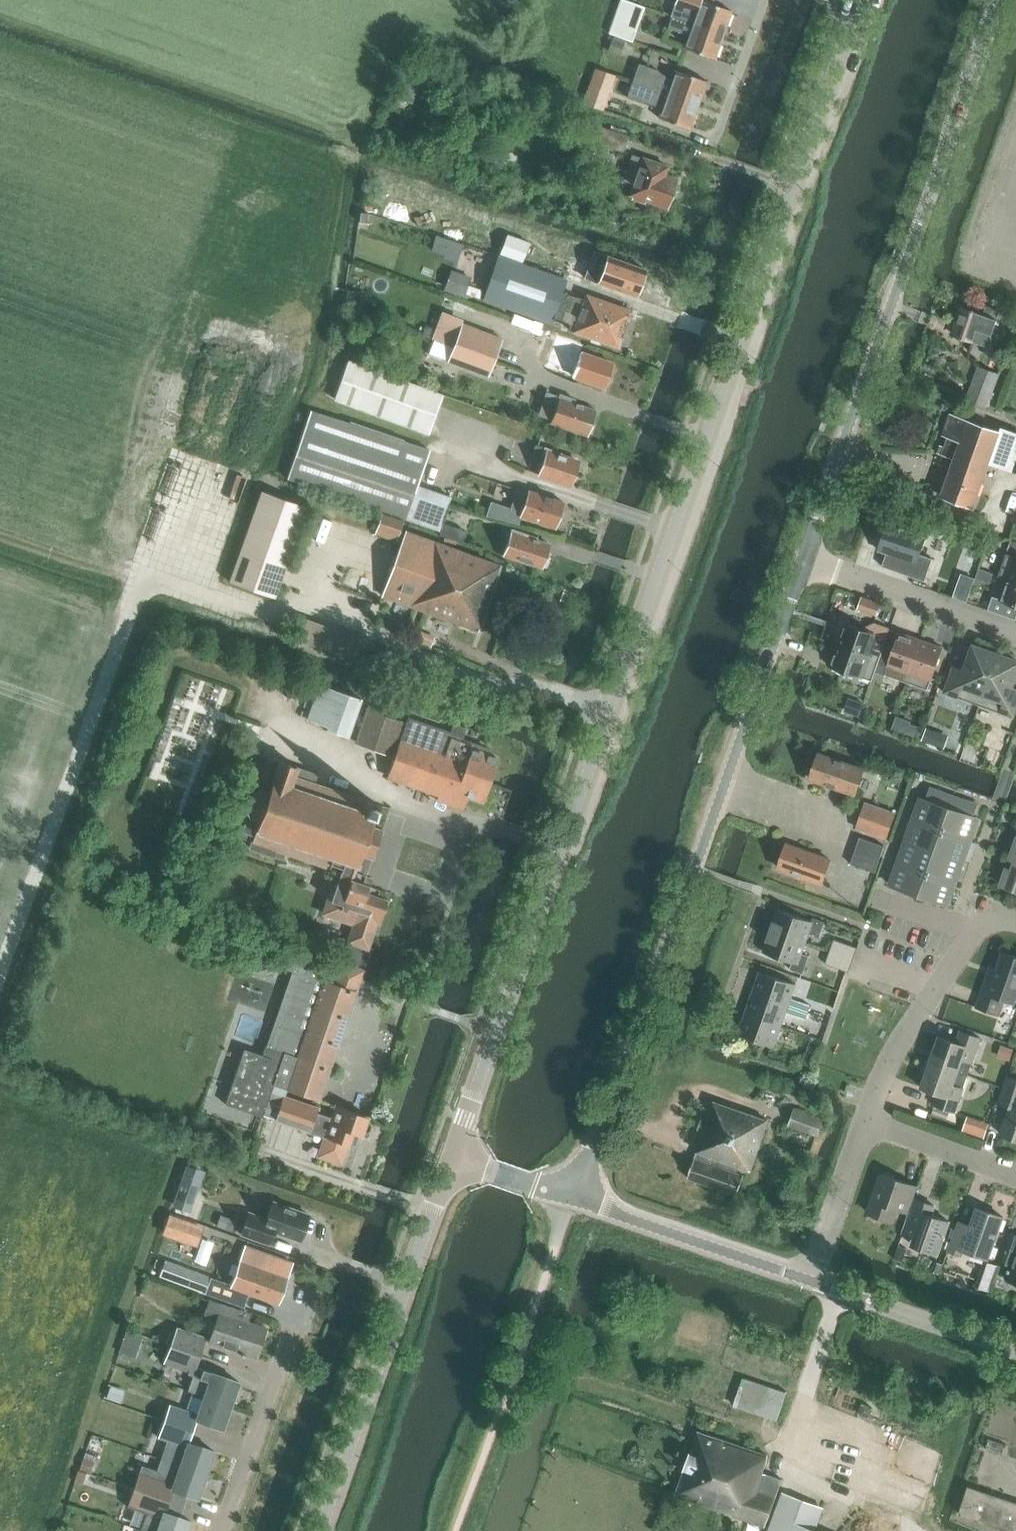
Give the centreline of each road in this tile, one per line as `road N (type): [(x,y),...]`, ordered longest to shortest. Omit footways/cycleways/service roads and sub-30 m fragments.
road 1 (unclassified): [(570,1195),(594,1147),(803,562)]
road 2 (unclassified): [(803,562),(999,0)]
road 3 (track): [(293,598),(270,613),(254,611),(143,574),(0,977)]
road 4 (tertiary): [(450,1156),(607,710)]
road 5 (tertiary): [(702,437),(854,4)]
road 6 (tertiary): [(319,1530),(450,1156)]
road 7 (residential): [(865,1122),(888,1065),(977,932),(991,914),(1015,923)]
road 8 (tertiary): [(811,1281),(570,1195)]
road 9 (residential): [(803,562),(1015,632)]
road 10 (residential): [(219,1530),(291,1326)]
road 11 (tertiary): [(1015,1351),(811,1281)]
road 12 (residential): [(811,1281),(865,1122)]
road 13 (residential): [(1015,1174),(865,1122)]
road 14 (residential): [(764,0),(716,137)]
road 15 (tertiary): [(607,710),(653,576)]
road 16 (tertiary): [(570,1195),(450,1156)]

